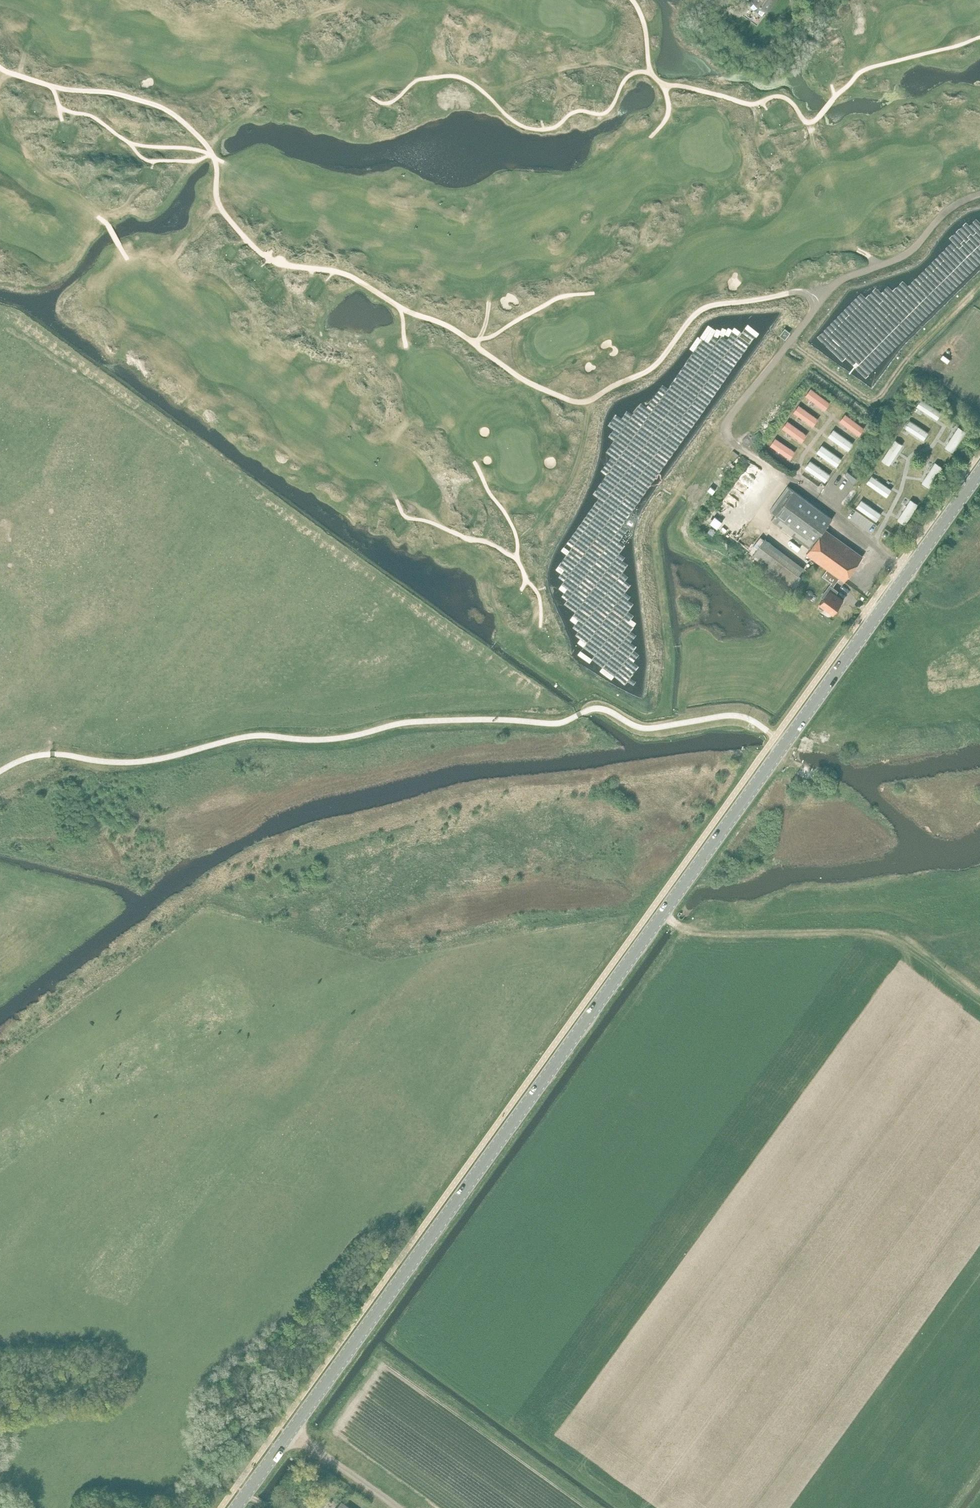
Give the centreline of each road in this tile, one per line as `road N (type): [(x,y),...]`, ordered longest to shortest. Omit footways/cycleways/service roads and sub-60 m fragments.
road 1 (tertiary): [(236,1507),(979,471)]
road 2 (track): [(979,193),(955,203),(907,254),(818,285),(810,311),(724,425),(751,455)]

